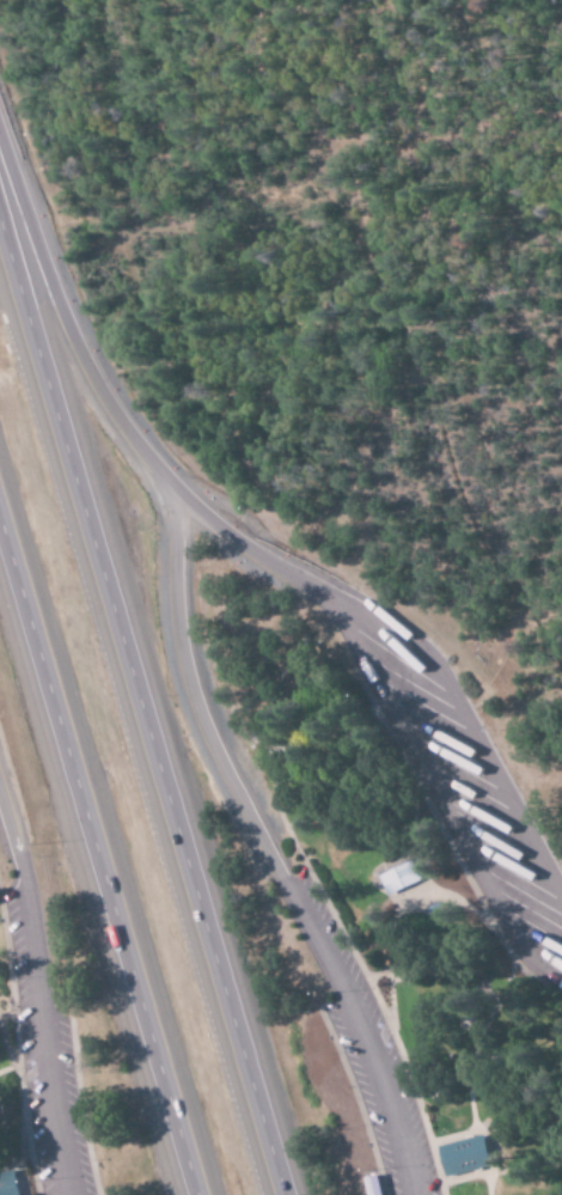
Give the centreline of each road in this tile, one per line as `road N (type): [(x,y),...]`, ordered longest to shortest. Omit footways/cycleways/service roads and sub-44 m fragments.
road 1 (motorway): [(299,1194),(0,195)]
road 2 (motorway): [(0,521),(196,1194)]
road 3 (motorway): [(154,462),(111,404),(0,127)]

